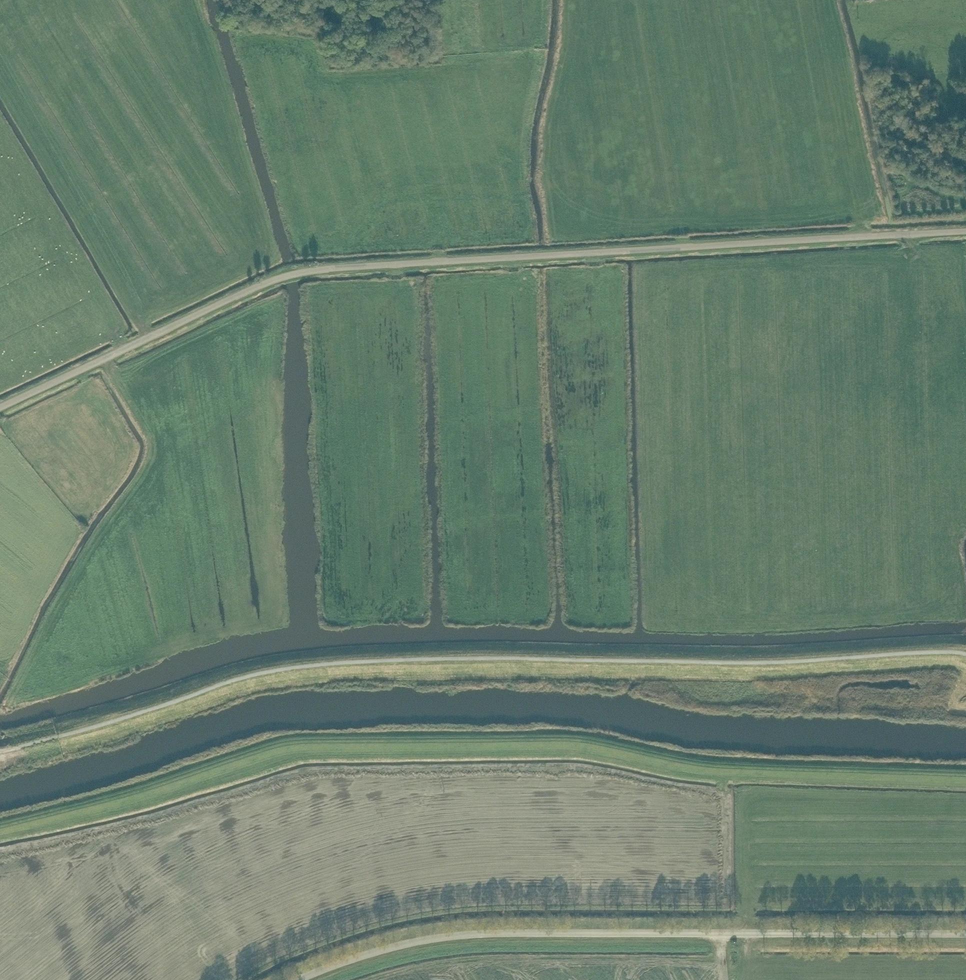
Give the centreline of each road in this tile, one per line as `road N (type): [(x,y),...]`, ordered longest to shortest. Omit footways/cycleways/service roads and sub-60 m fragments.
road 1 (unclassified): [(0,408),(297,273),(965,231)]
road 2 (track): [(965,772),(718,764),(563,737),(309,740),(0,823)]
road 3 (unclassified): [(298,979),(403,944),(460,935),(965,933)]

